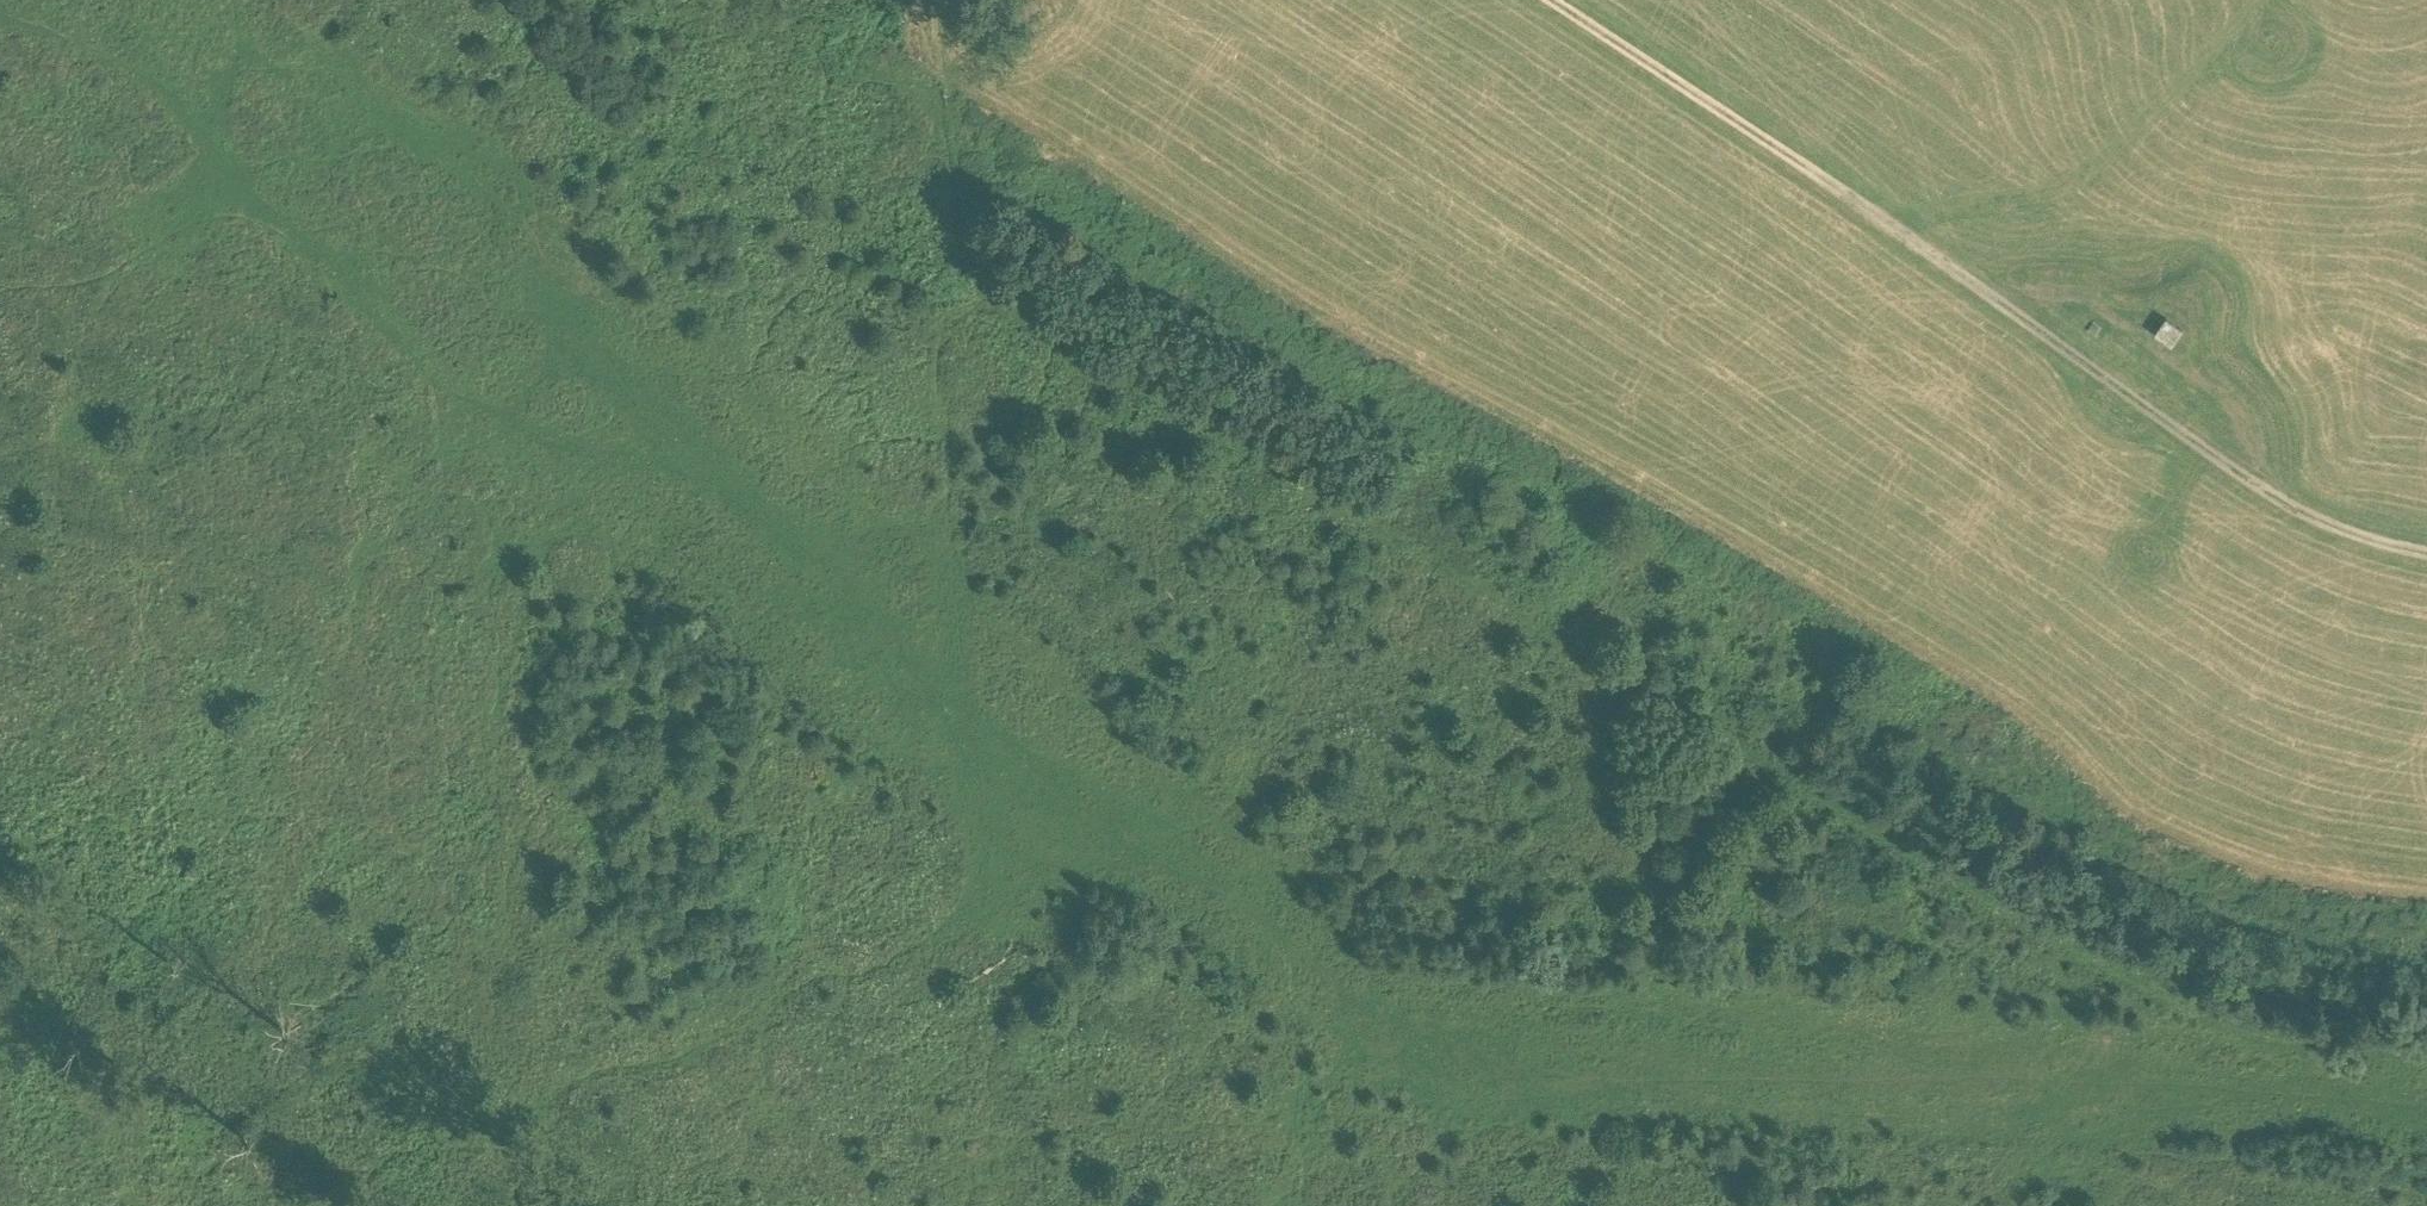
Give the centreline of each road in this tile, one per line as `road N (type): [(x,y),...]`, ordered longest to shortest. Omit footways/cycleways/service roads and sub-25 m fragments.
road 1 (track): [(1547,0),(2029,323),(2272,498),(2378,549),(2426,556)]
road 2 (track): [(2006,307),(2075,306),(2230,407),(2258,487)]

